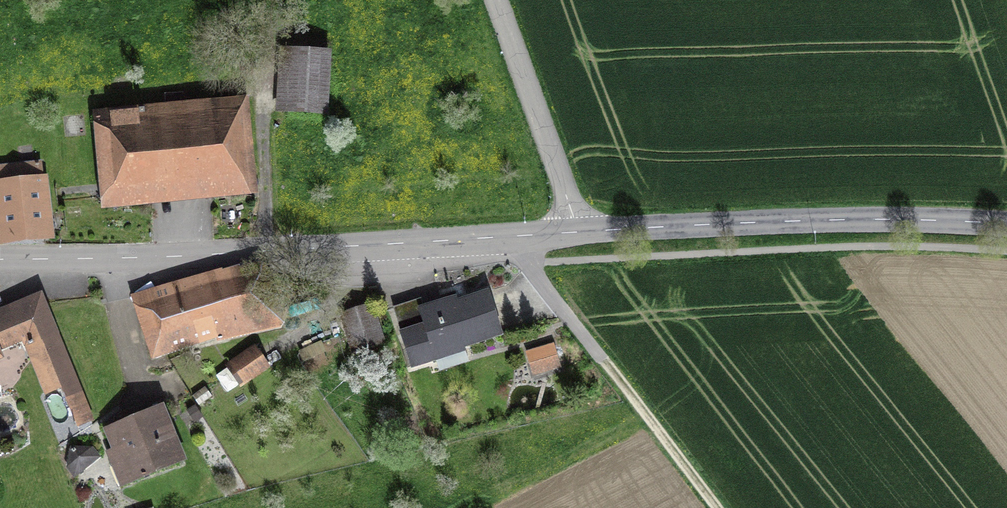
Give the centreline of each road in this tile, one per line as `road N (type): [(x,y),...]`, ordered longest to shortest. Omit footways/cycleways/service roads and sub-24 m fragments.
road 1 (tertiary): [(0,259),(576,232)]
road 2 (tertiary): [(576,232),(836,220),(1006,224)]
road 3 (track): [(532,263),(720,507)]
road 4 (track): [(271,0),(262,251)]
road 5 (residential): [(496,0),(576,232)]

